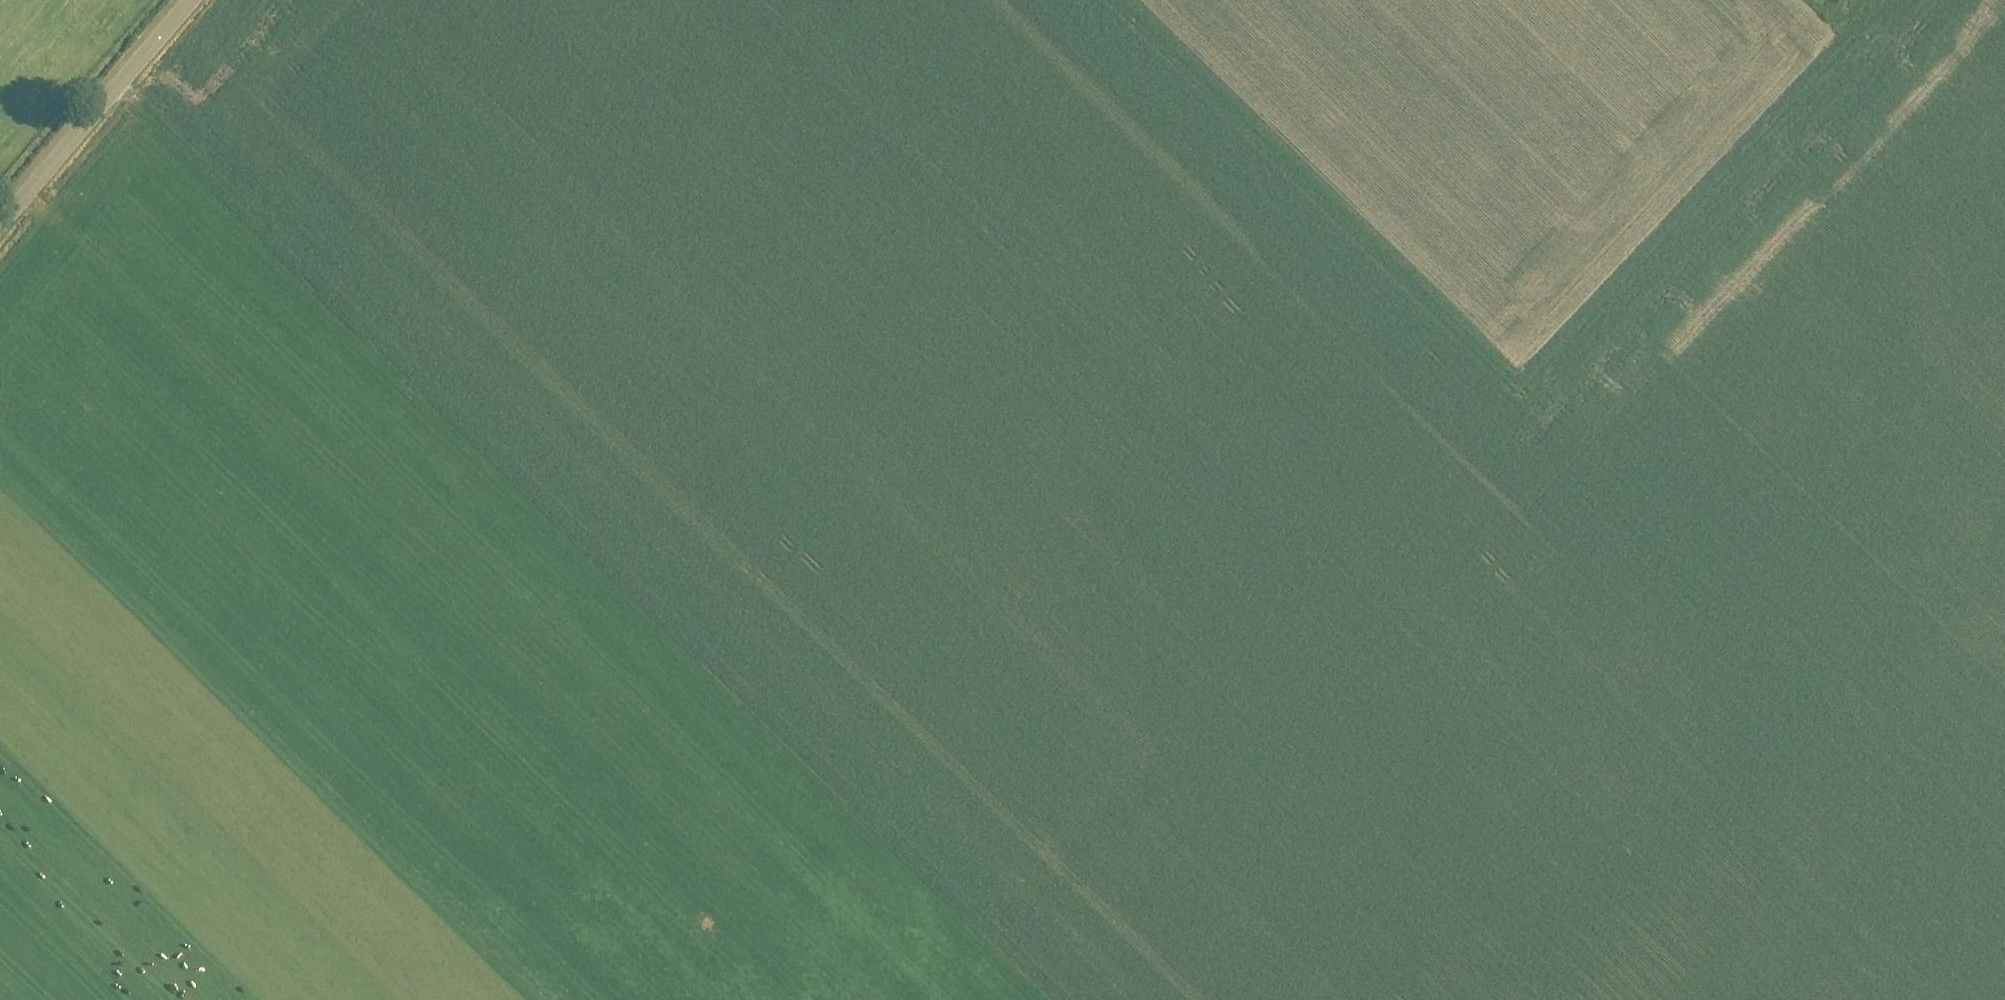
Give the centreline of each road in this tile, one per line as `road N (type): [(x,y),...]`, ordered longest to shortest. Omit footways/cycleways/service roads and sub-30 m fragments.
road 1 (unclassified): [(0,257),(217,0)]

